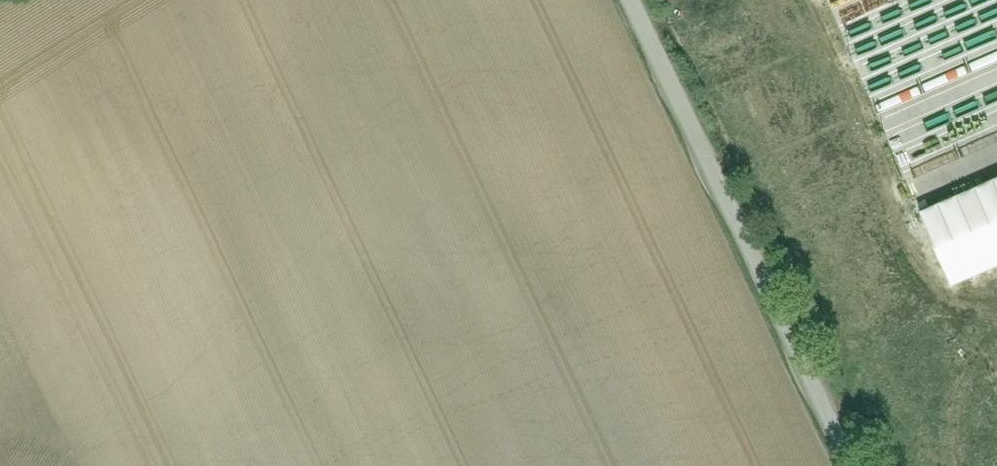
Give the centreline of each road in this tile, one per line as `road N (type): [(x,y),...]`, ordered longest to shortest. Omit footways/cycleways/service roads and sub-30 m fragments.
road 1 (track): [(632,0),(856,465)]

